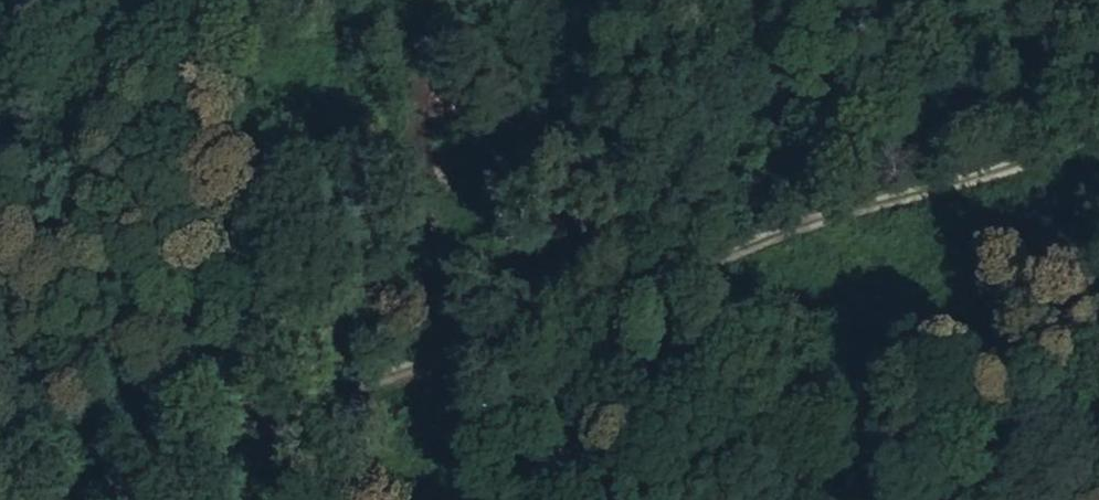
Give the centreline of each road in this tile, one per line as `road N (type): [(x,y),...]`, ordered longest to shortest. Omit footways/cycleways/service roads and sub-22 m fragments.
road 1 (track): [(1098,126),(467,334),(49,499)]
road 2 (track): [(393,8),(467,334),(465,461),(481,499)]
road 3 (track): [(0,71),(447,0)]

